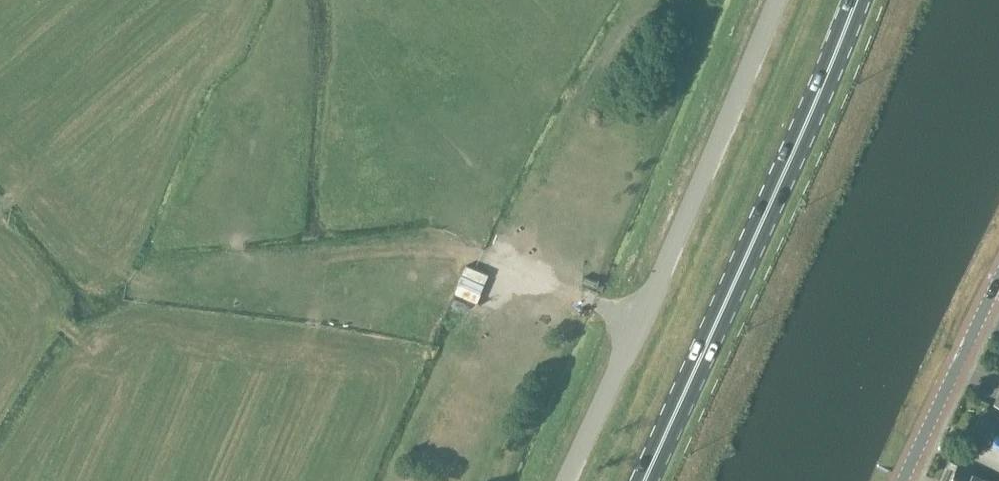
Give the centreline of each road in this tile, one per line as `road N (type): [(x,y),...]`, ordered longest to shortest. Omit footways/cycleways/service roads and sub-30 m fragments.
road 1 (primary): [(644,480),(856,0)]
road 2 (unclassified): [(566,480),(776,0)]
road 3 (tertiary): [(907,480),(998,282)]
road 4 (track): [(459,253),(639,325)]

